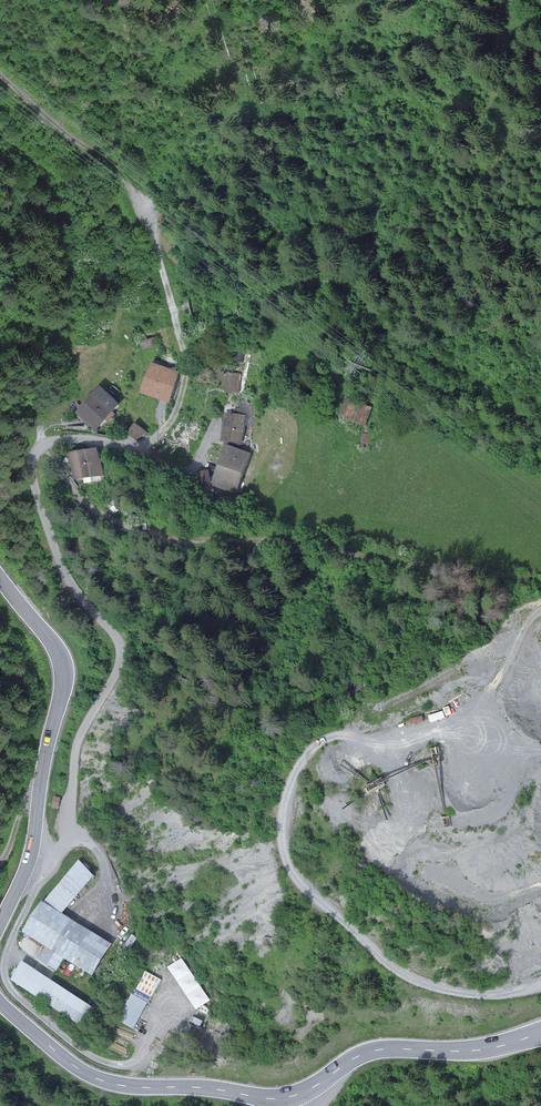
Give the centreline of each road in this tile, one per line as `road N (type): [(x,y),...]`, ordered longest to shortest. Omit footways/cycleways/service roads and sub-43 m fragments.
road 1 (track): [(540,609),(516,629),(476,710),(408,736),(340,735),(314,747),(293,776),(281,824),(298,882),(398,971),(477,994),(540,987)]
road 2 (secondary): [(0,1003),(76,1067),(106,1082),(272,1099),(314,1087),(371,1051),(482,1050),(540,1033)]
road 3 (track): [(540,584),(275,542),(160,539),(82,500),(44,444)]
road 4 (secondary): [(0,578),(57,648),(64,680),(31,857),(0,923)]
road 5 (track): [(141,204),(125,178),(0,74)]

